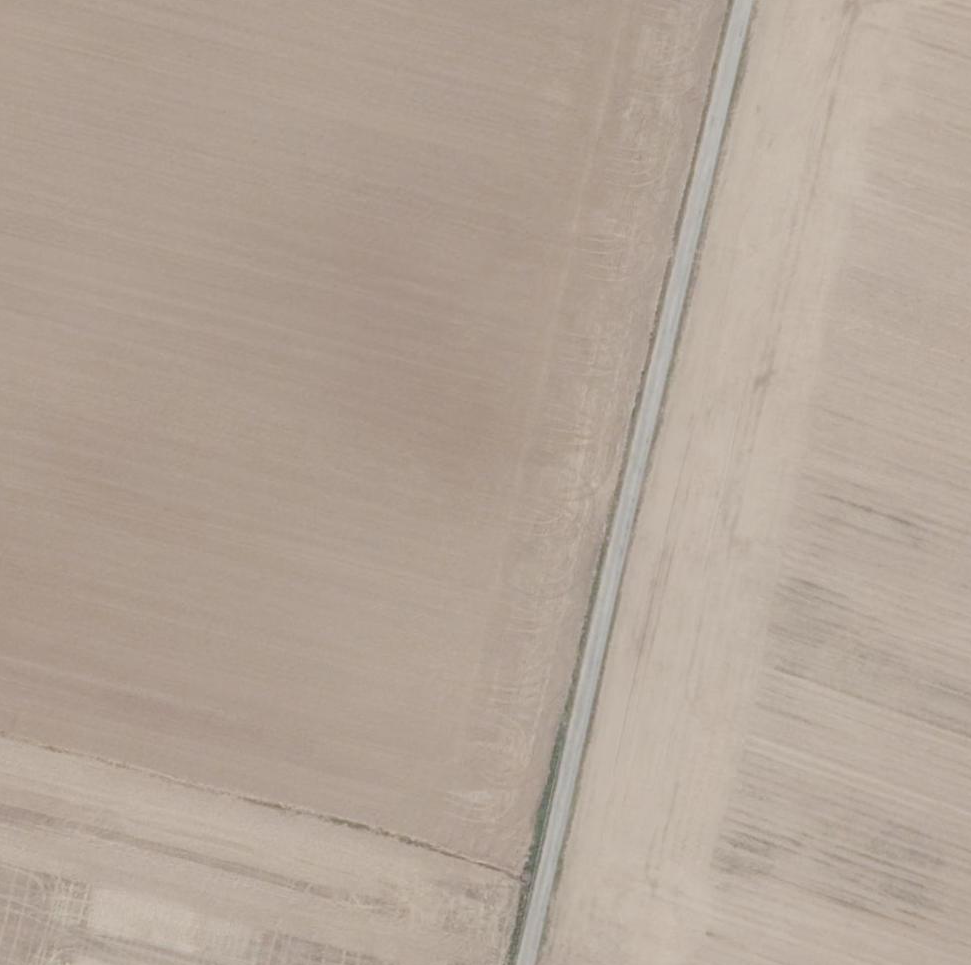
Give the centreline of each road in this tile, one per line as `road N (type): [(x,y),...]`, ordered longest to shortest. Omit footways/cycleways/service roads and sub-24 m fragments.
road 1 (unclassified): [(749,0),(529,964)]

